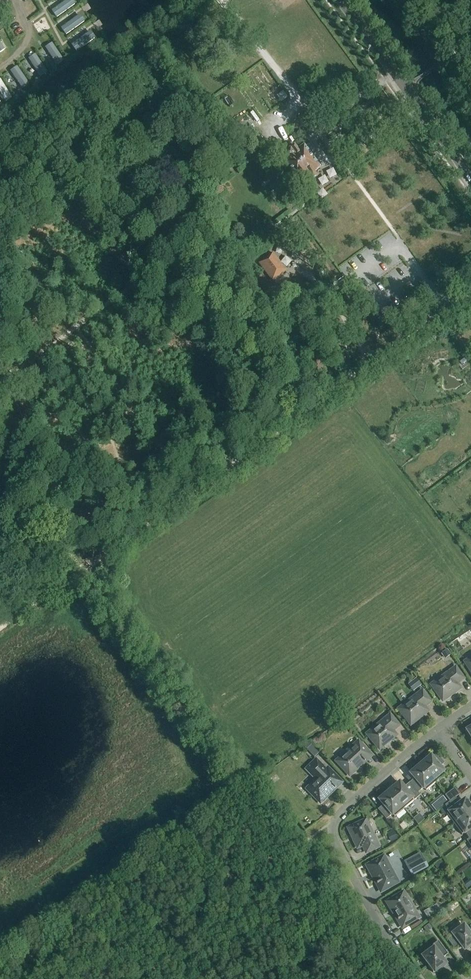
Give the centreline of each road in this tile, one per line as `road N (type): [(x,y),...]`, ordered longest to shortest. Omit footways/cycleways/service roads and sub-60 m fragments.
road 1 (track): [(445,308),(0,630)]
road 2 (residential): [(419,978),(334,829),(337,817),(439,732)]
road 3 (secondary): [(470,179),(340,0)]
road 4 (track): [(398,246),(349,277),(372,307),(419,272)]

